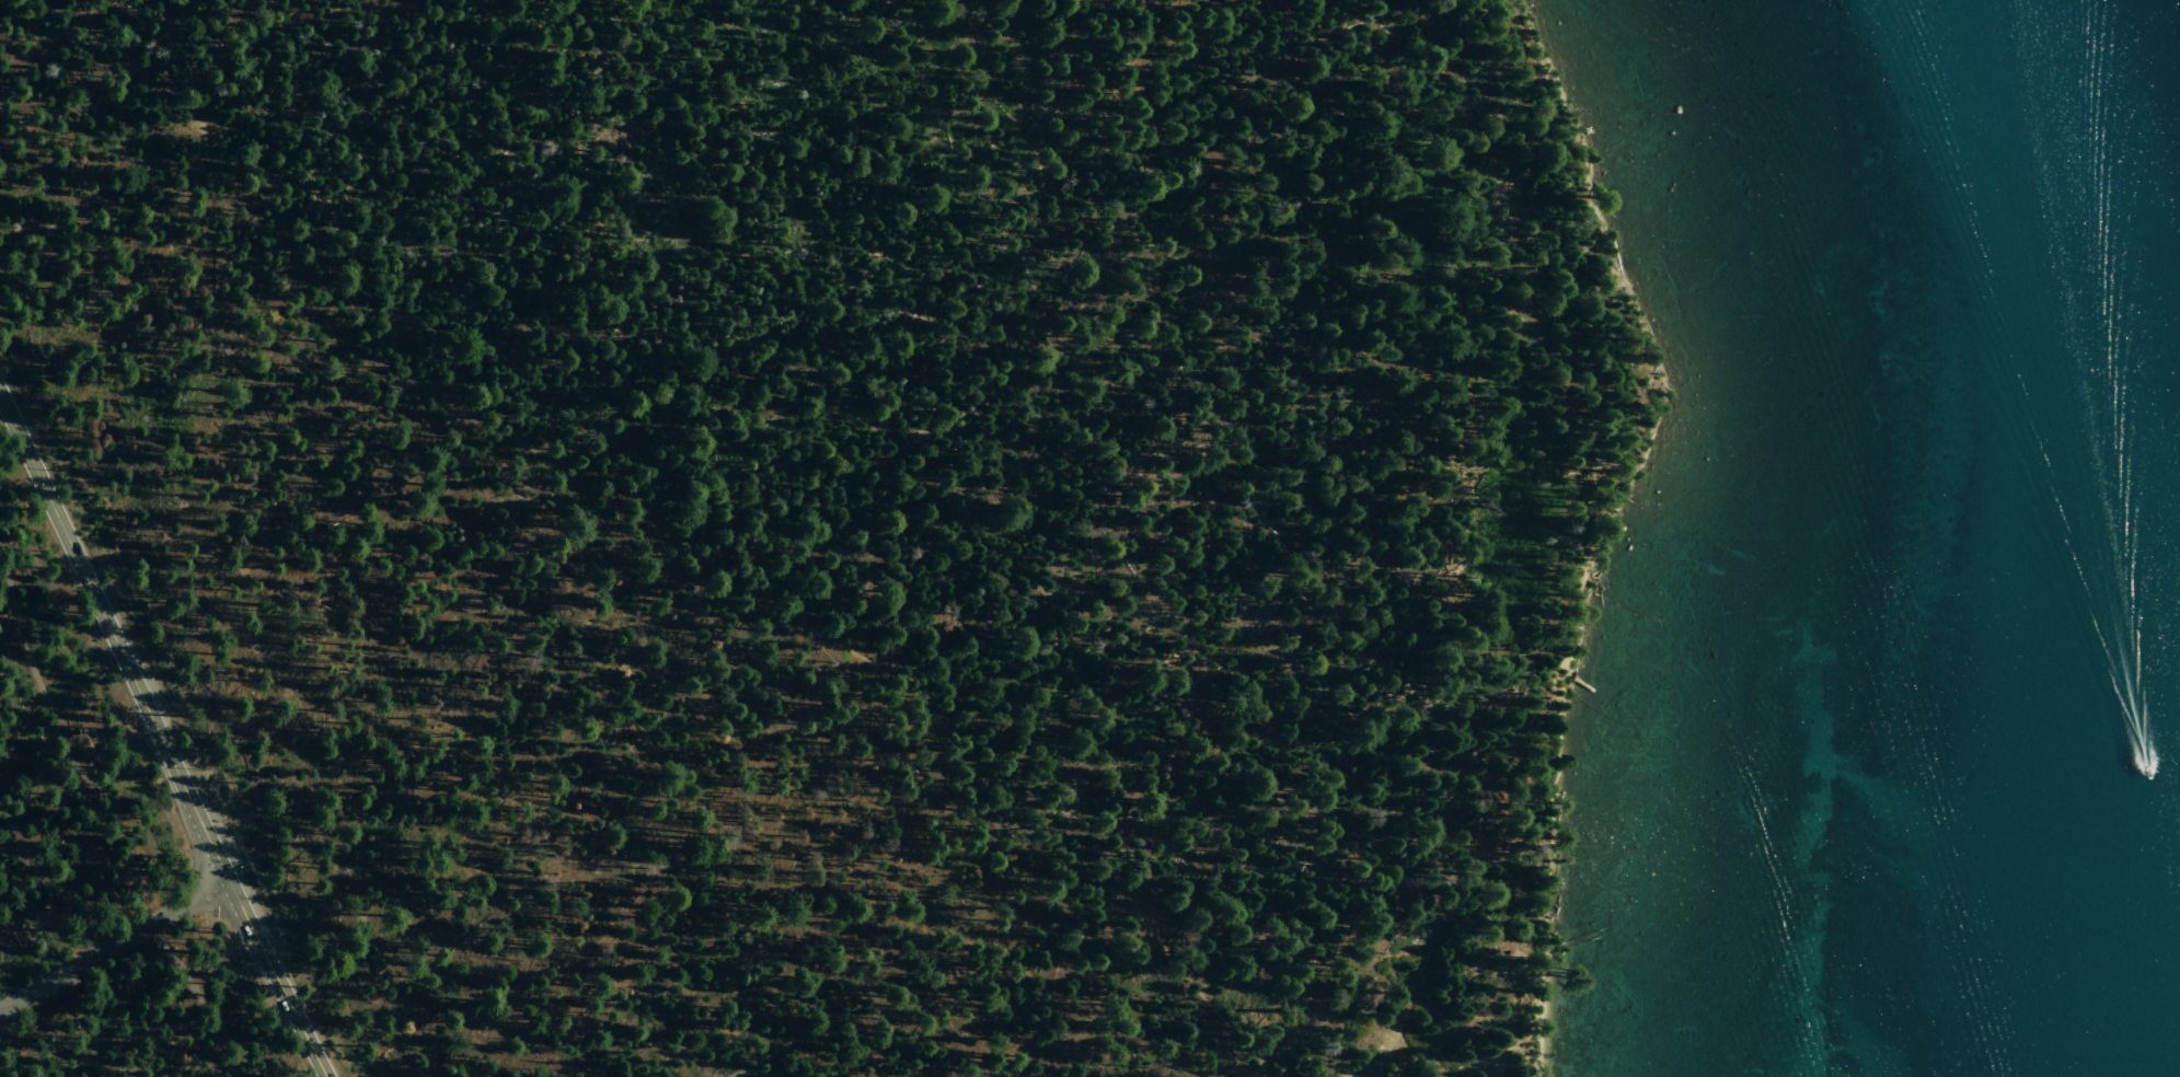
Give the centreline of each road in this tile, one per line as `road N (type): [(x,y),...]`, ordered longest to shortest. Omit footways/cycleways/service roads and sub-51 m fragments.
road 1 (primary): [(199,822),(0,398)]
road 2 (primary): [(325,1076),(199,822)]

